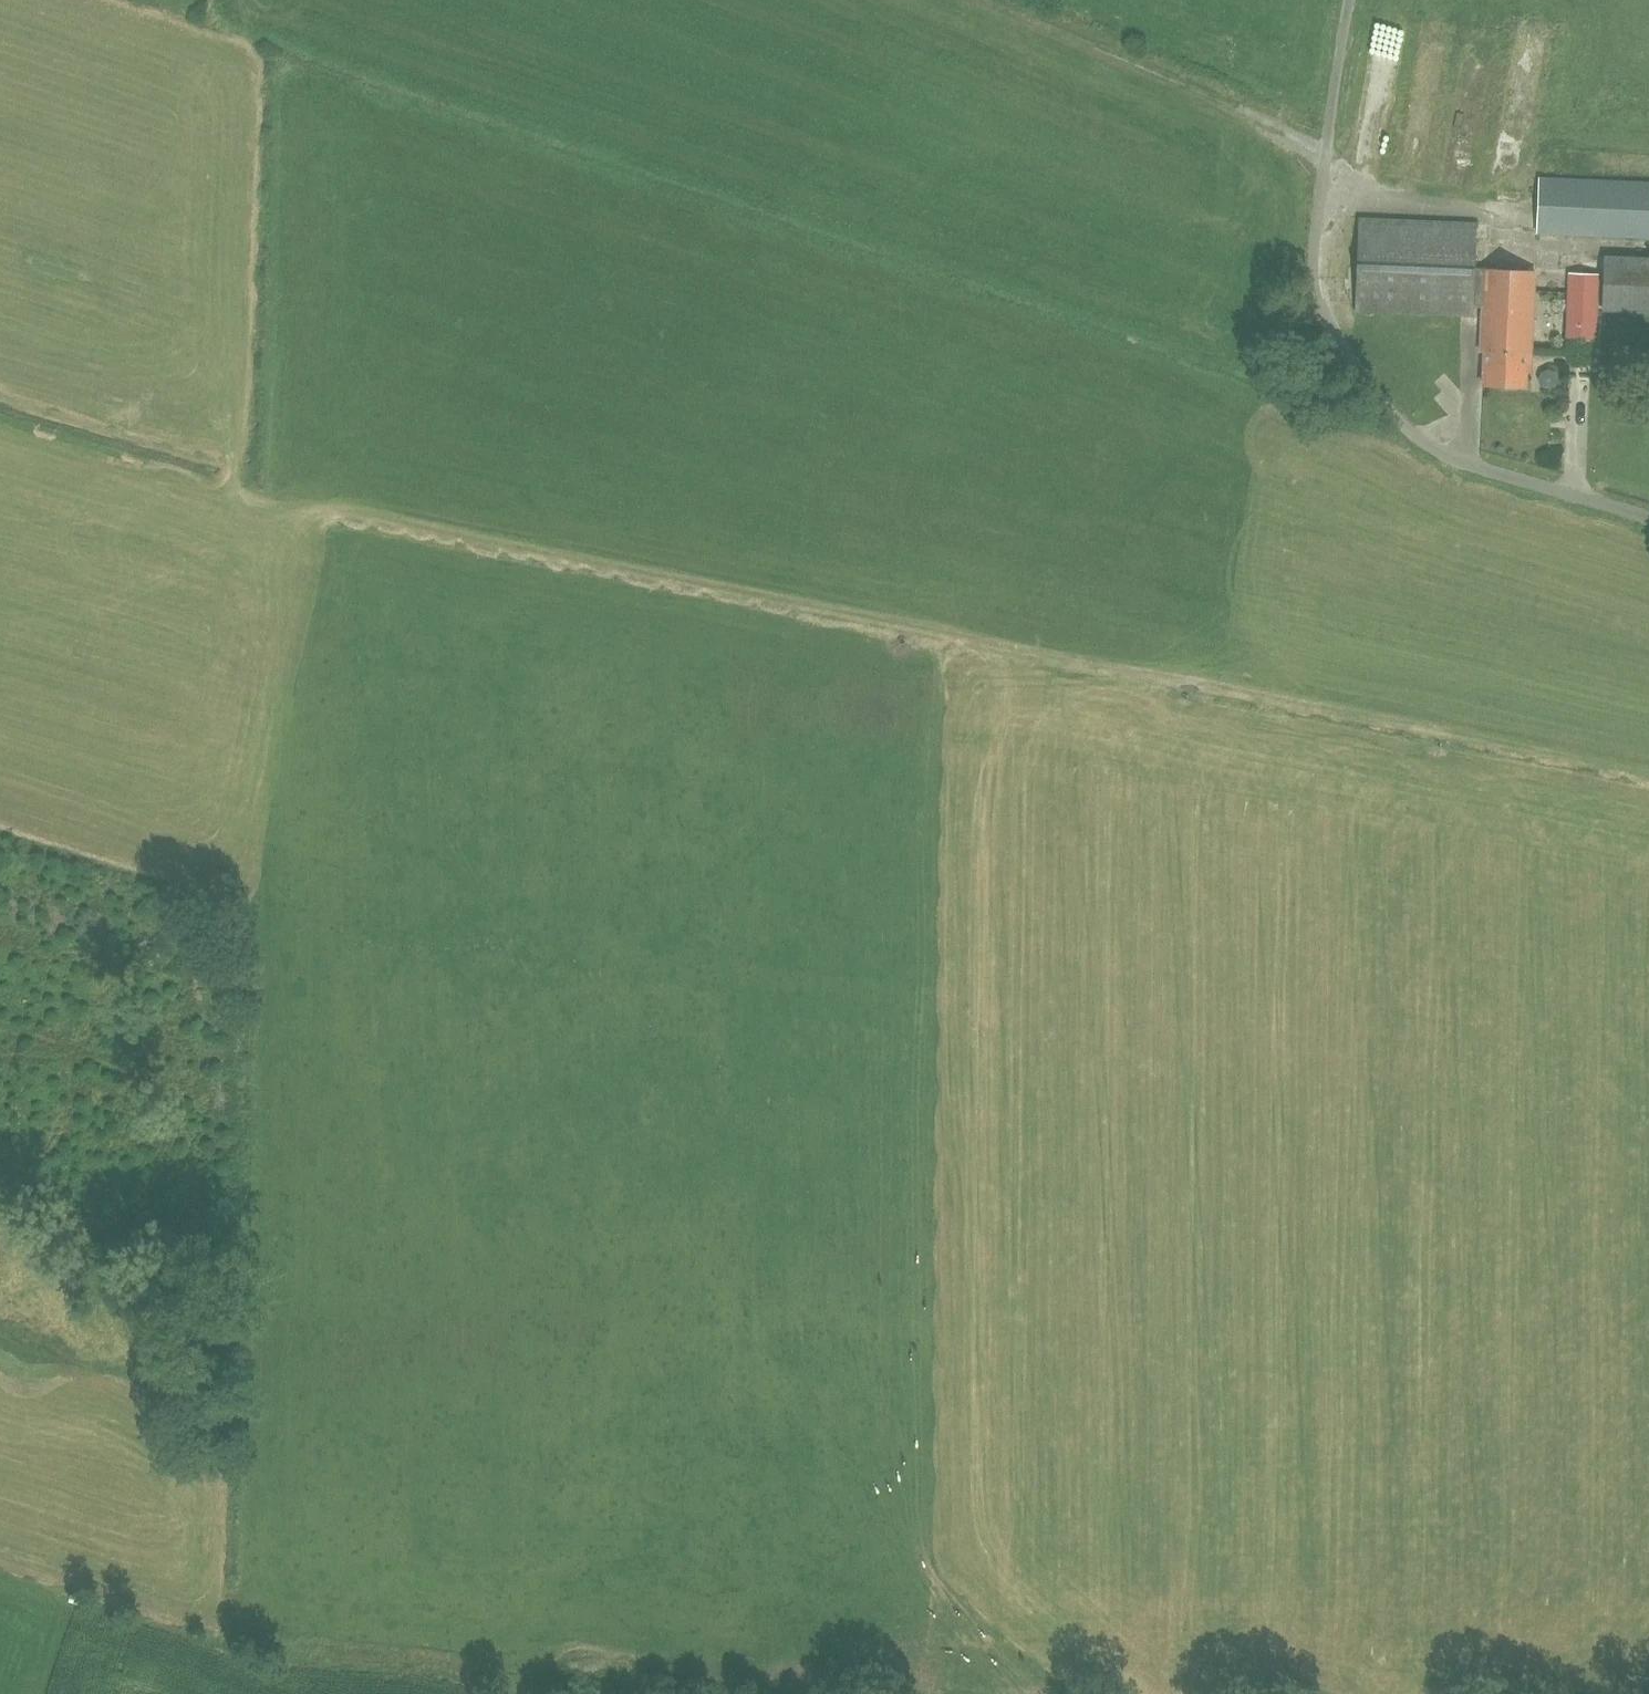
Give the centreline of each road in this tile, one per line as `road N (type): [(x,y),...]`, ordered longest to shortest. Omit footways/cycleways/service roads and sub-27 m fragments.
road 1 (unclassified): [(1648,518),(1441,457),(1373,402),(1343,353),(1314,267),(1312,228),(1347,0)]

